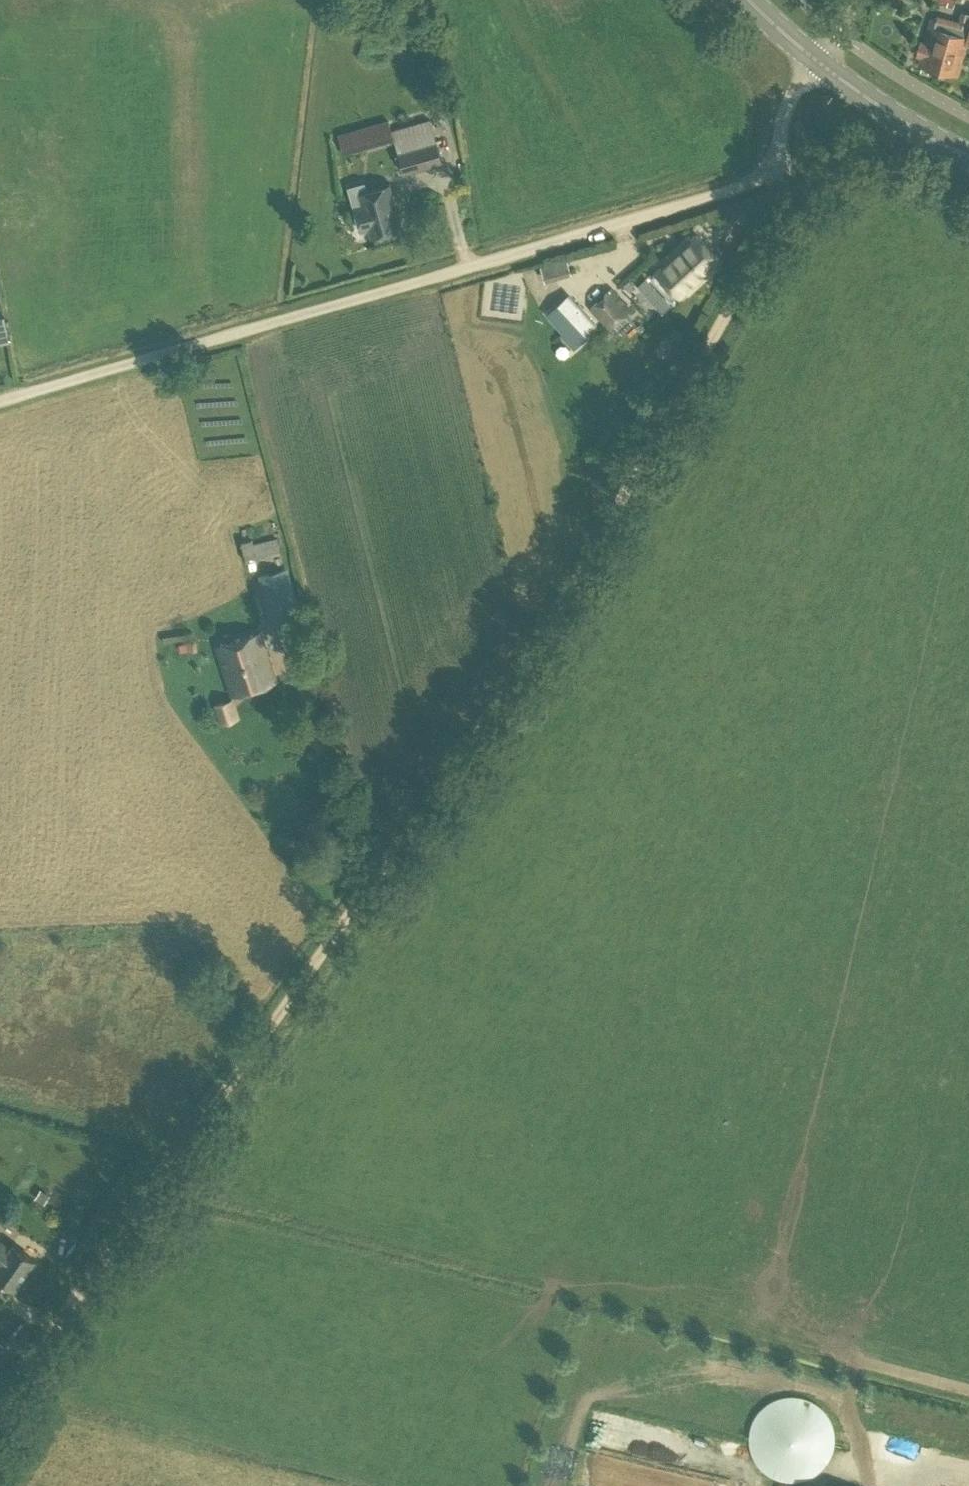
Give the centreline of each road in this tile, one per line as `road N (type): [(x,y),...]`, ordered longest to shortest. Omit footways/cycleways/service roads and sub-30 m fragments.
road 1 (track): [(784,177),(782,209),(600,550),(0,1406)]
road 2 (unclassified): [(0,401),(784,177),(784,112),(818,63)]
road 3 (secondary): [(968,152),(818,63)]

